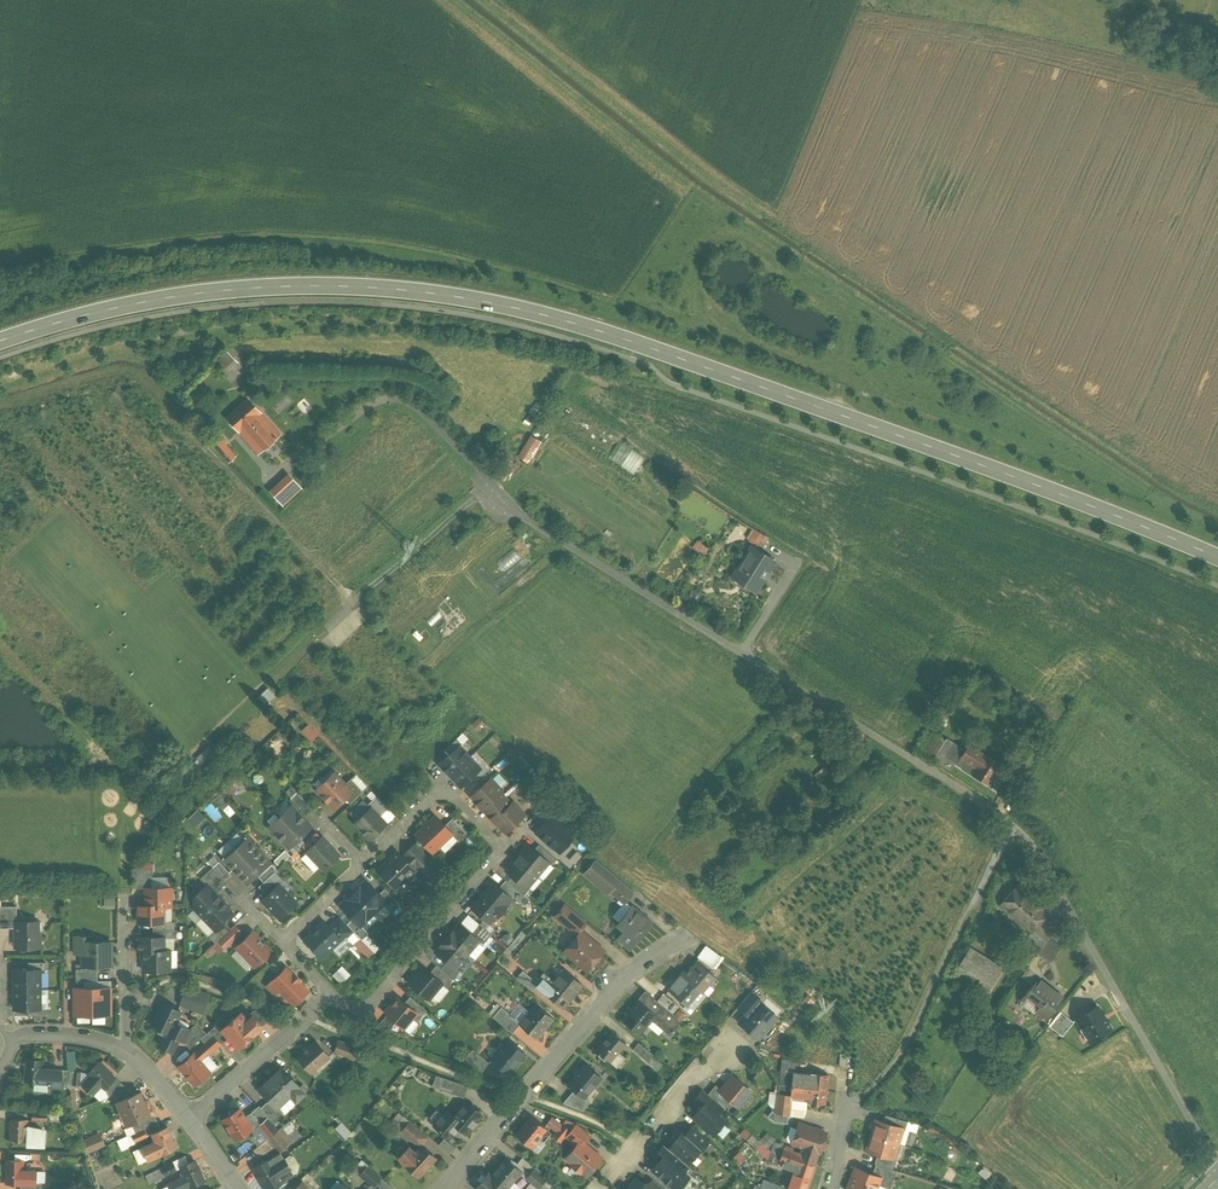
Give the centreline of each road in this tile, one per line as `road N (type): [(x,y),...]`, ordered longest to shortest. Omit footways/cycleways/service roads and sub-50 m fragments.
road 1 (secondary): [(0,340),(83,313),(197,291),(335,284),(460,295),(595,329),(1217,557)]
road 2 (residential): [(366,854),(445,778),(507,837),(380,990)]
road 3 (residential): [(441,1188),(633,969),(691,929)]
road 4 (residential): [(602,1188),(730,1033)]
road 5 (residential): [(190,1110),(330,987)]
road 6 (residential): [(121,1045),(128,896)]

